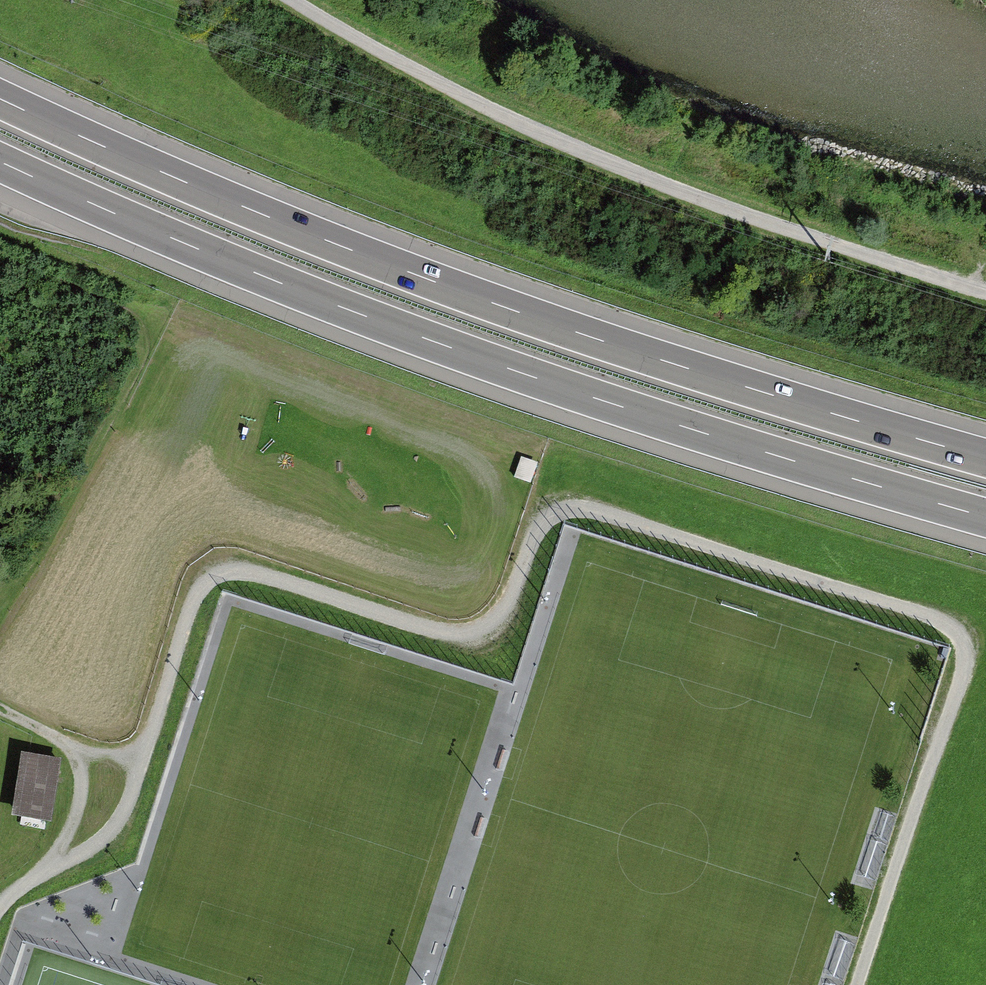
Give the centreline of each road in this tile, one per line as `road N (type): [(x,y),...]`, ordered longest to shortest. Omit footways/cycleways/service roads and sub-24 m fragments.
road 1 (track): [(855,984),(963,660),(962,634),(943,621),(576,506),(553,507),(541,521),(504,619),(481,634),(453,637),(237,568),(213,568),(198,587),(121,821),(96,851),(0,903)]
road 2 (motorway): [(985,458),(505,307),(174,177),(0,98)]
road 3 (motorway): [(0,163),(437,344),(985,517)]
road 4 (track): [(985,289),(599,158),(440,84),(294,0)]
road 5 (track): [(0,231),(165,305),(173,320),(106,455),(0,604)]
road 6 (track): [(15,889),(67,844),(82,799),(79,752)]
road 7 (track): [(0,707),(79,752),(137,764)]

